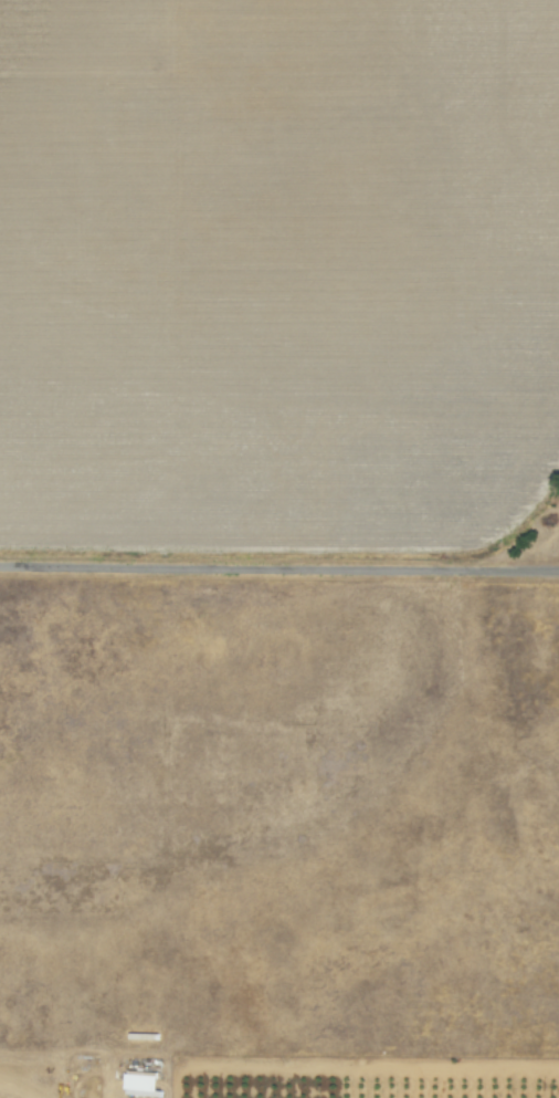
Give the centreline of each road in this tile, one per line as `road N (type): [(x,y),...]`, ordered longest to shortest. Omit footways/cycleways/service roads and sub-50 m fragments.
road 1 (residential): [(0,565),(558,568)]
road 2 (track): [(178,0),(177,28),(124,80),(0,81)]

